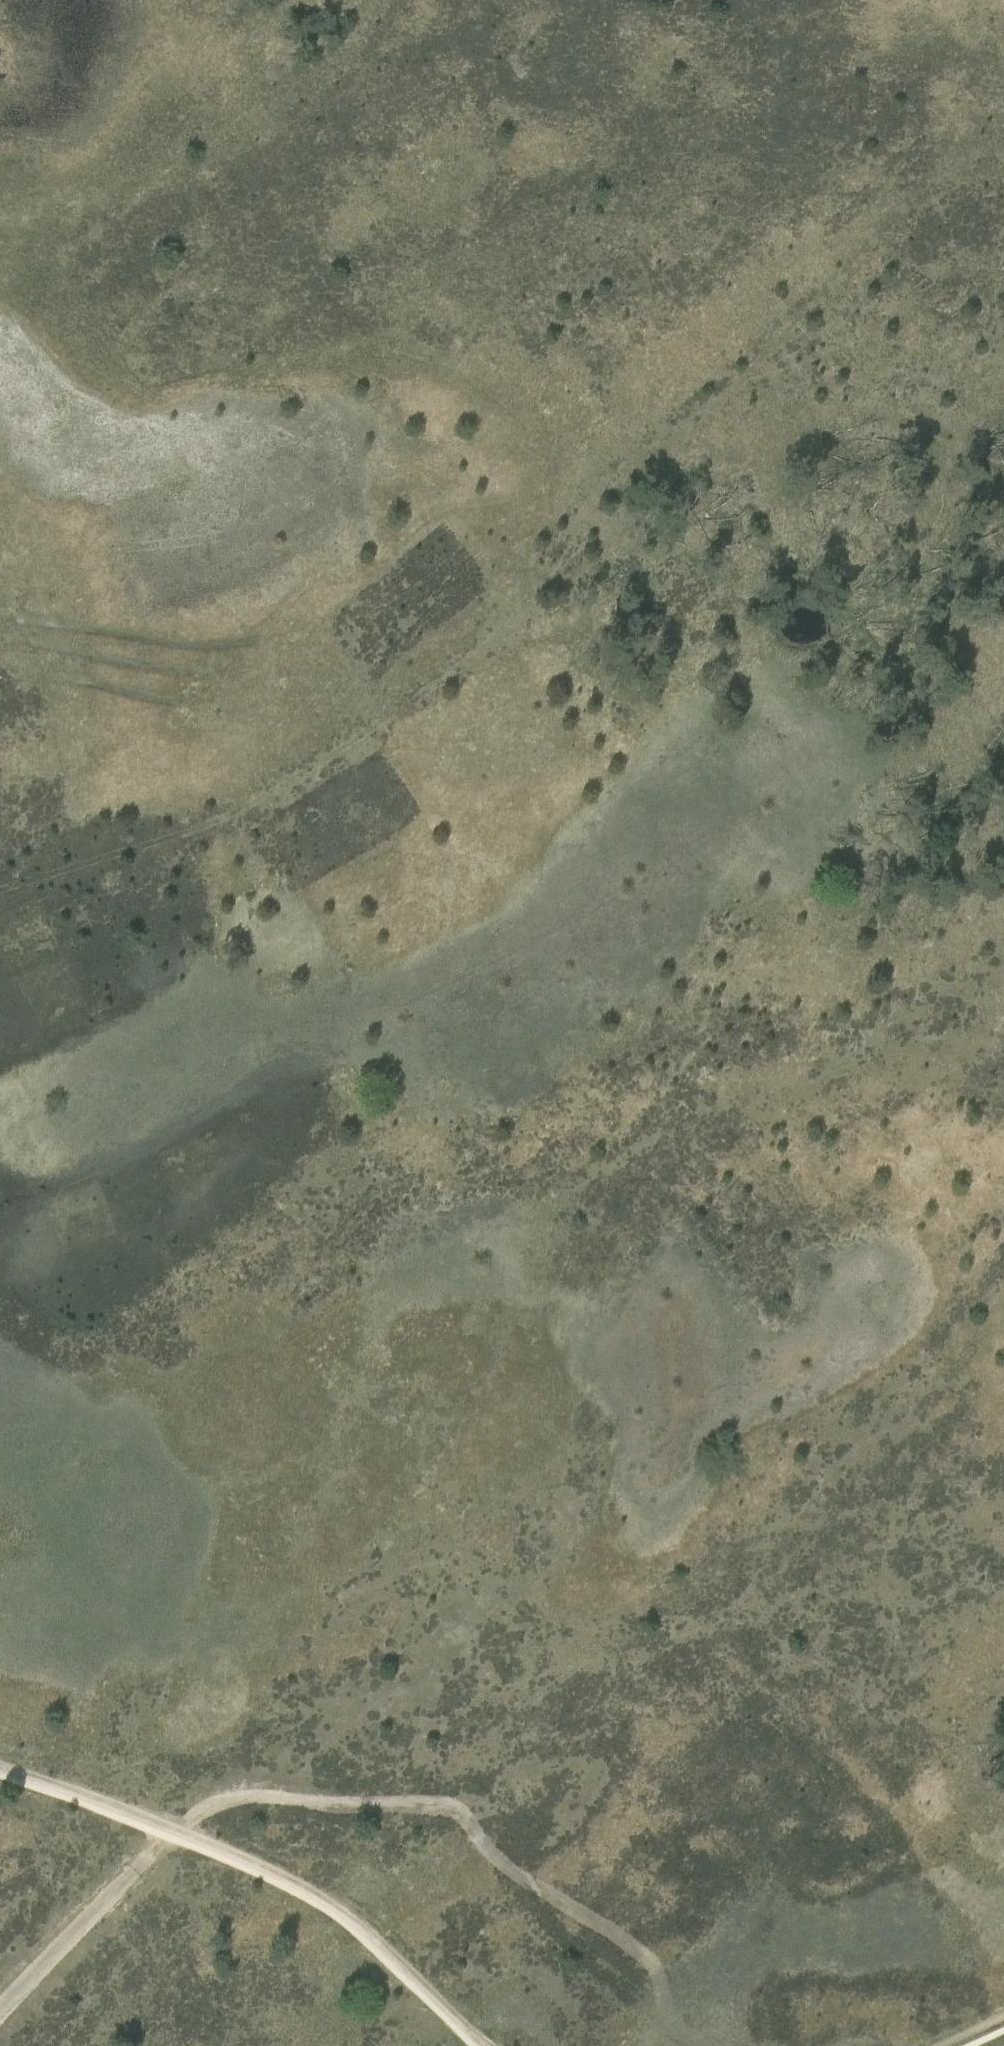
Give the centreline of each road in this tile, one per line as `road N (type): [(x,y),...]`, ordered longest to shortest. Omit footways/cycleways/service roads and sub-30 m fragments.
road 1 (track): [(174,1831),(249,1863),(358,1926),(489,2045)]
road 2 (track): [(174,1831),(0,2009)]
road 3 (track): [(0,1769),(174,1831)]

